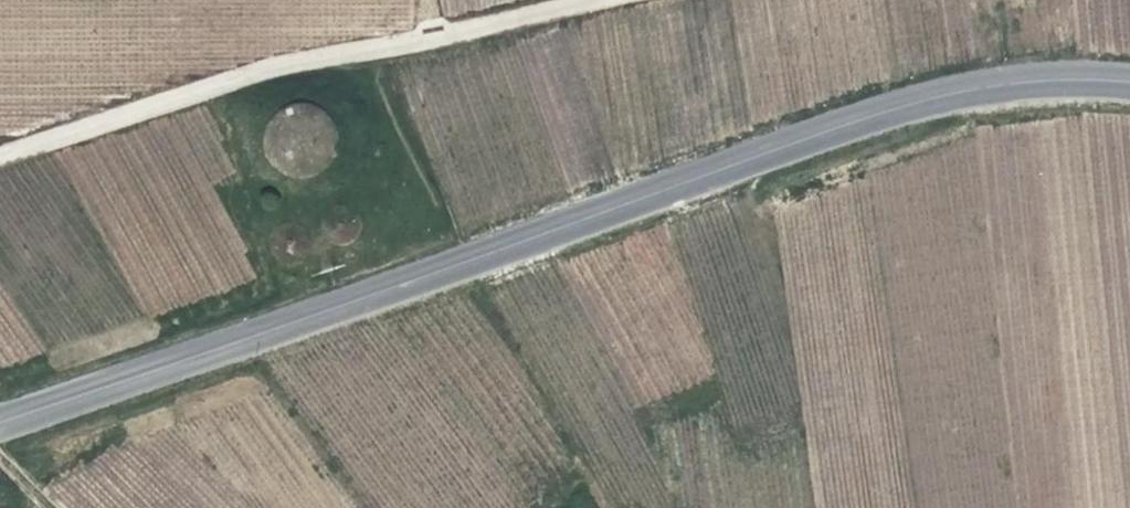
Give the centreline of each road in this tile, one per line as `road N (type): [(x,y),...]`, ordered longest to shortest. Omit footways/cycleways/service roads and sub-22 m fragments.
road 1 (secondary): [(0,422),(906,105),(1049,81),(1129,83)]
road 2 (track): [(0,156),(309,58),(593,0)]

